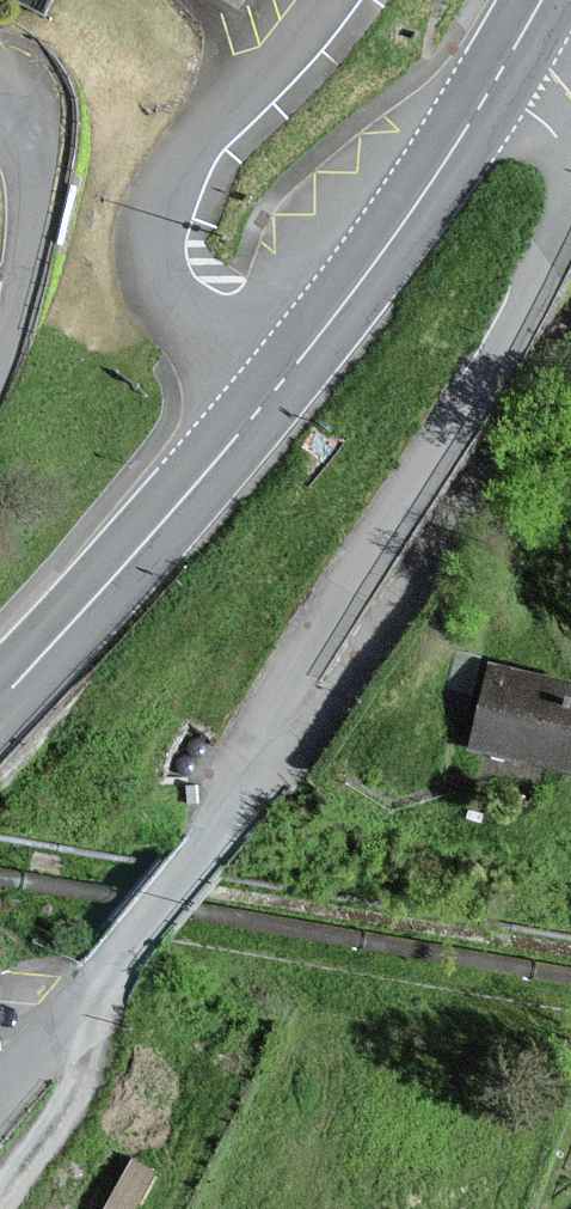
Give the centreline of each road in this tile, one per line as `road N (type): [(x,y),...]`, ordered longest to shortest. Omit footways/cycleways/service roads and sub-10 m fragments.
road 1 (residential): [(492,87),(544,124),(569,171),(557,223),(505,340),(277,683),(258,730),(264,761),(242,804),(68,1014)]
road 2 (secondary): [(0,696),(315,339),(492,87)]
road 3 (residential): [(68,1014),(86,1033),(77,1092),(0,1204)]

